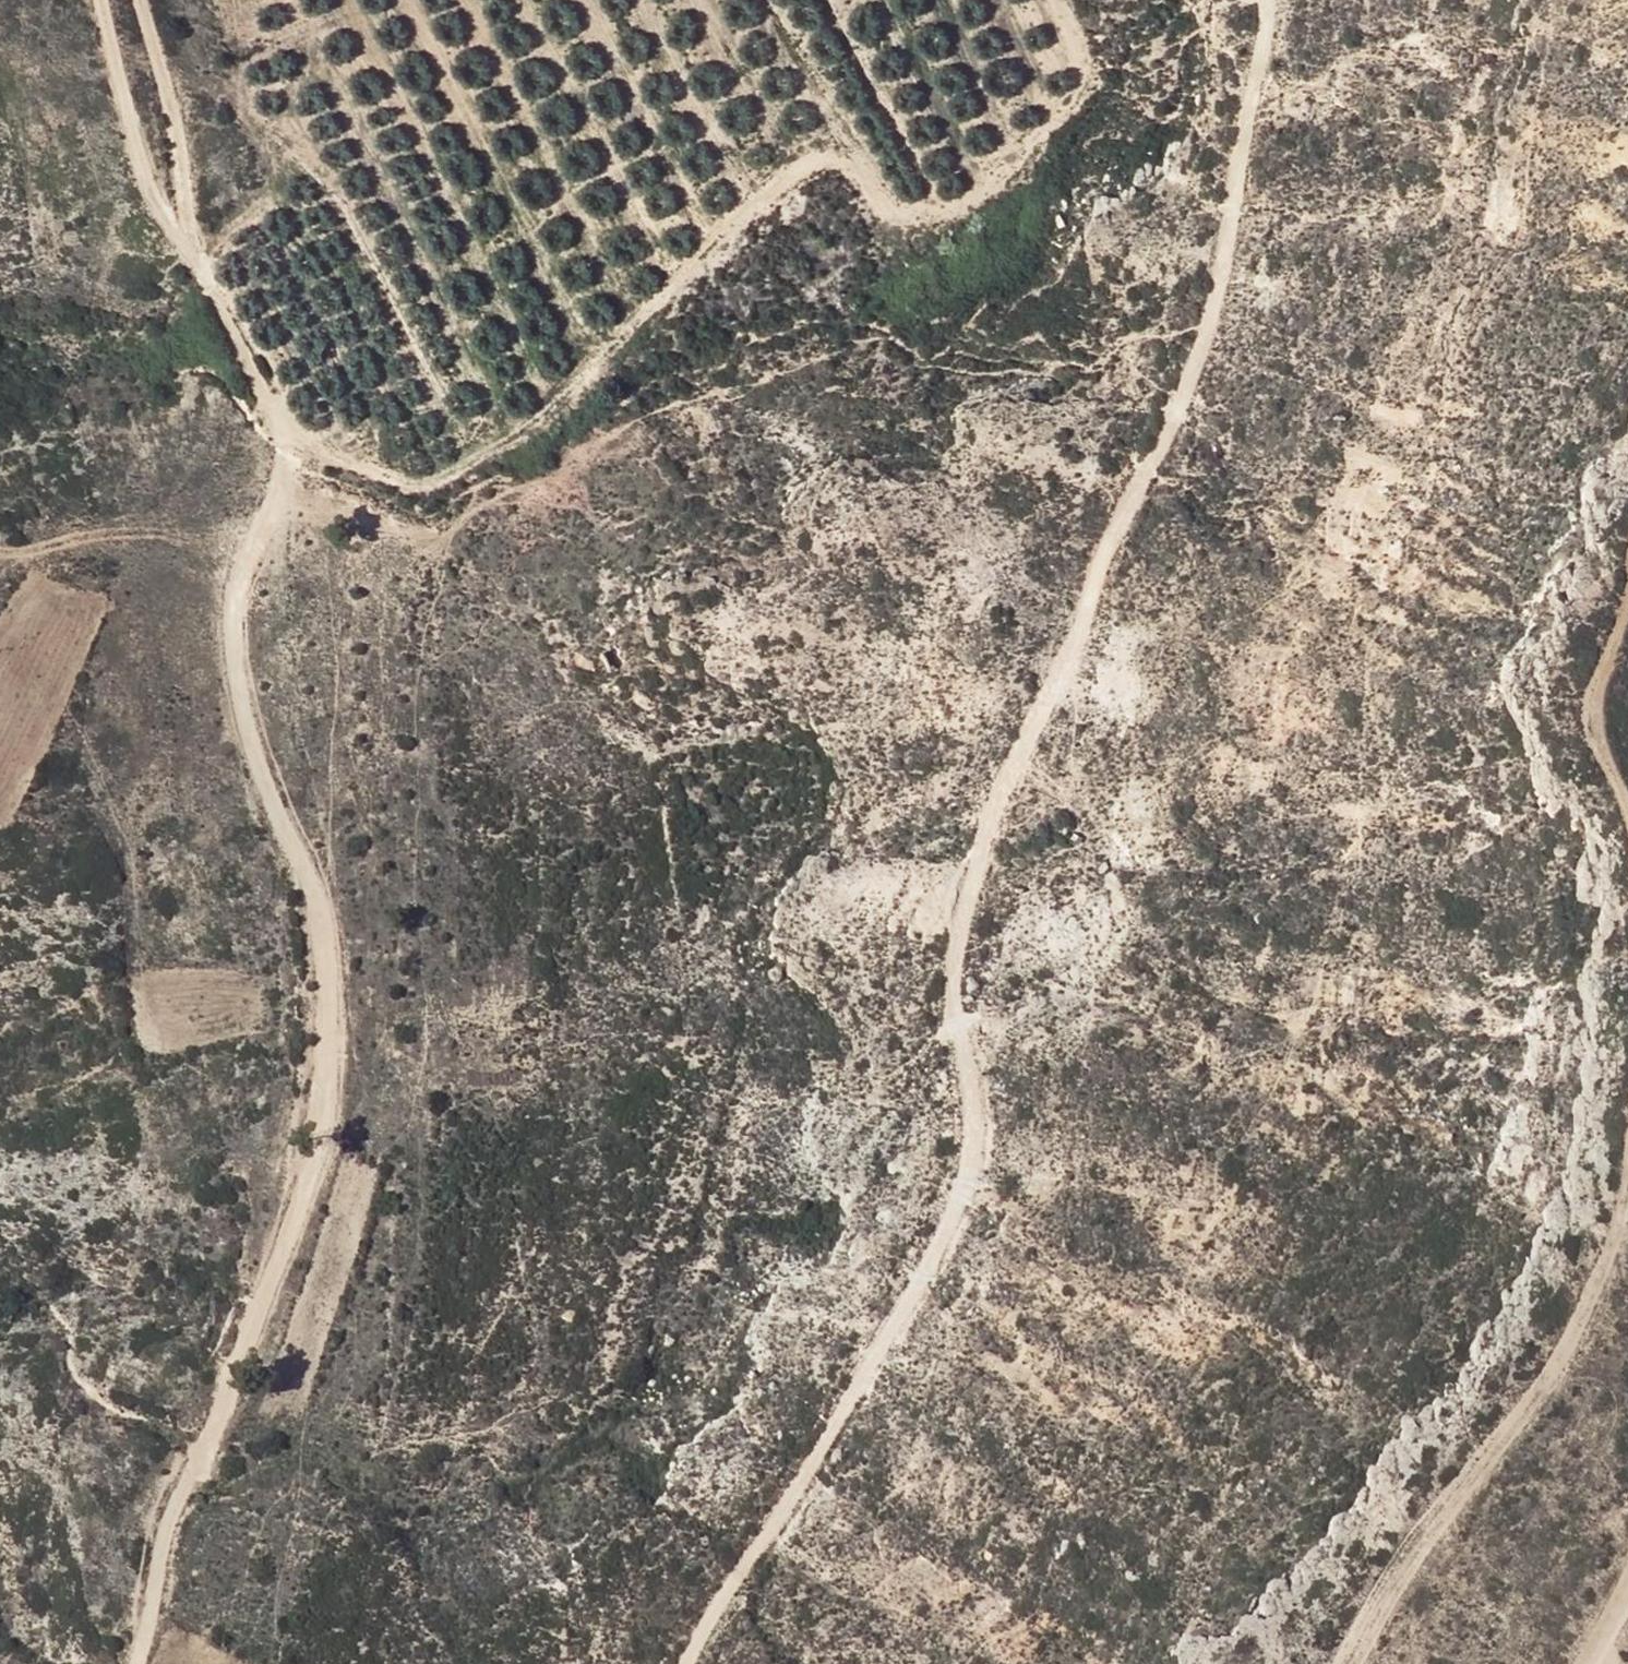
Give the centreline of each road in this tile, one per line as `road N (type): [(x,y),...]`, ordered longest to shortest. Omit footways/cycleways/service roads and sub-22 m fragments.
road 1 (track): [(1259,0),(1211,292),(1167,422),(1097,553),(1067,651),(986,817),(947,975),(970,1116),(941,1223),(740,1565),(670,1663)]
road 2 (track): [(128,1663),(172,1493),(302,1180),(320,1053),(318,919),(235,727),(227,636),(233,571),(290,476),(293,446),(166,204),(123,0)]

